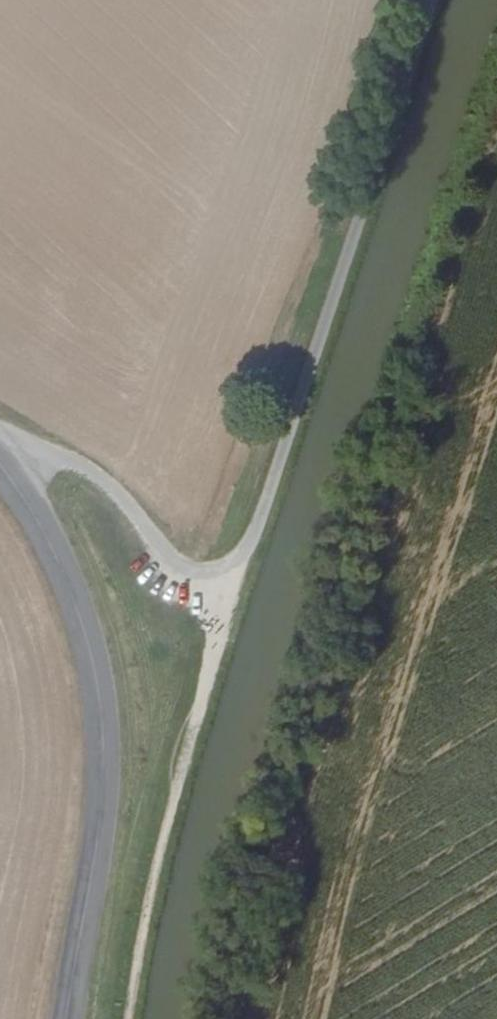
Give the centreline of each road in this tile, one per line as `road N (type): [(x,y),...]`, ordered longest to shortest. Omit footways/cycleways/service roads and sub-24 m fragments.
road 1 (tertiary): [(0,456),(56,549),(91,640),(110,725),(104,858),(78,1018)]
road 2 (track): [(433,0),(247,552)]
road 3 (track): [(6,461),(42,454),(87,467),(180,568),(214,571),(247,552)]

